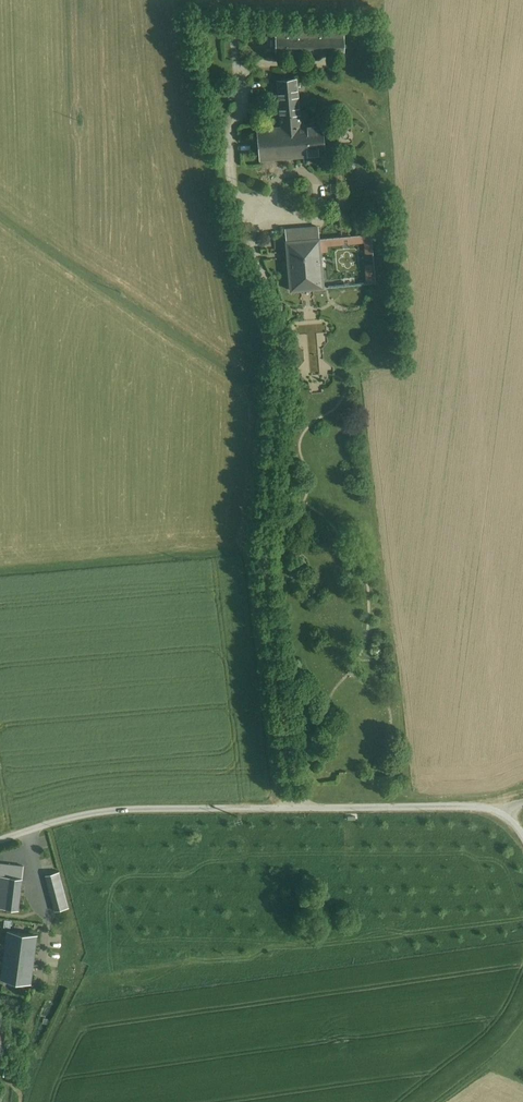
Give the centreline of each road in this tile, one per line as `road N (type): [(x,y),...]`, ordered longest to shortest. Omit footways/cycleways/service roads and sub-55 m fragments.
road 1 (unclassified): [(503,815),(477,808),(120,810),(0,840)]
road 2 (track): [(263,403),(209,174),(183,0)]
road 3 (track): [(282,808),(254,557),(263,403)]
road 4 (track): [(263,403),(249,383),(0,217)]

